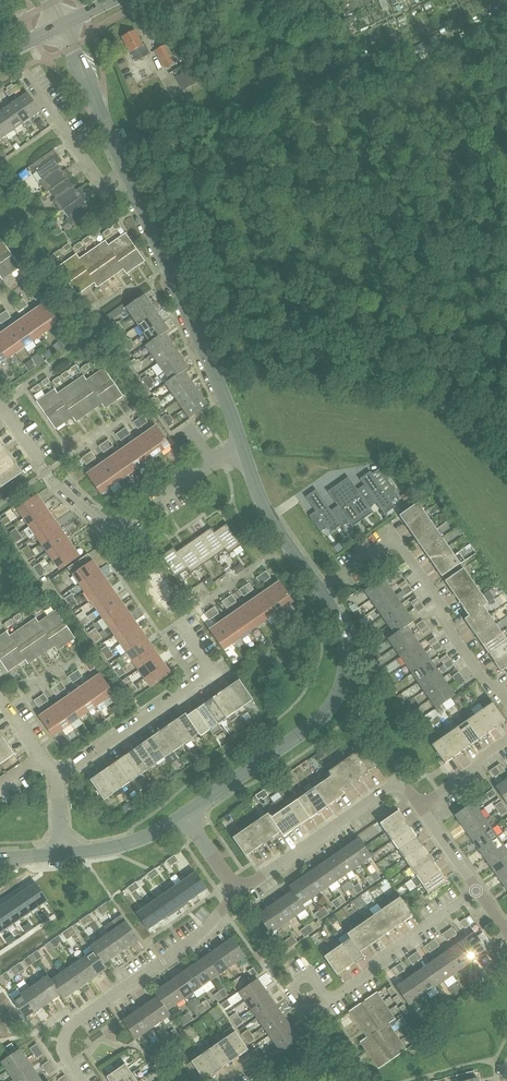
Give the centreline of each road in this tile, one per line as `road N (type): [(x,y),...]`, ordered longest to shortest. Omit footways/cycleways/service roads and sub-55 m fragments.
road 1 (residential): [(0,405),(57,486),(105,525),(120,524),(212,461),(242,452)]
road 2 (residential): [(185,816),(306,731),(334,701),(345,638),(319,590)]
road 3 (residential): [(242,452),(127,177)]
road 4 (residential): [(506,699),(485,683),(442,620),(441,605),(401,546),(384,545),(319,590)]
road 5 (residential): [(82,1080),(63,1051),(67,1031),(192,940),(237,892)]
road 6 (residential): [(420,806),(407,789),(390,787),(237,892)]
road 7 (residential): [(57,777),(212,670)]
road 8 (residential): [(329,1000),(478,890)]
road 9 (residential): [(127,177),(60,26)]
road 10 (residential): [(319,590),(272,523),(242,452)]
road 11 (residential): [(127,177),(101,181),(25,75)]
road 12 (residential): [(61,853),(137,840),(185,816)]

